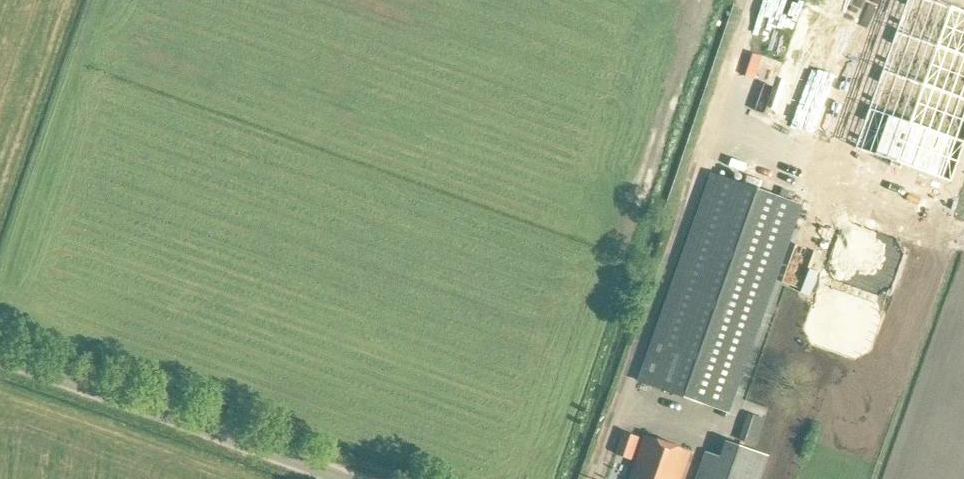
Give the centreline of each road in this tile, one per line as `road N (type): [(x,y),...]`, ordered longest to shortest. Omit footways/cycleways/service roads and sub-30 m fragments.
road 1 (unclassified): [(347,478),(0,358)]

